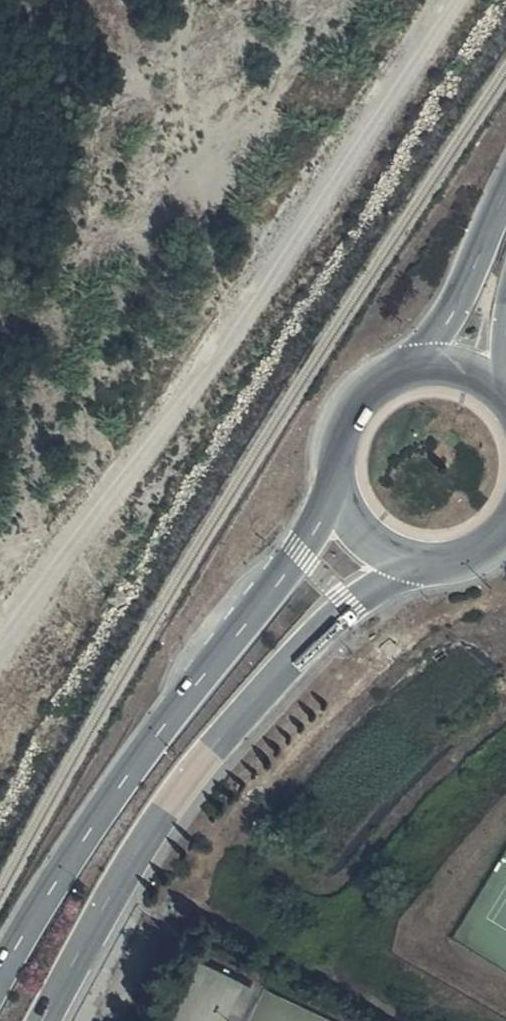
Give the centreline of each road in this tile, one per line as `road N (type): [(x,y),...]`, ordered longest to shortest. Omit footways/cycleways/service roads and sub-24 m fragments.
road 1 (track): [(454,0),(0,627)]
road 2 (primary): [(338,477),(300,556),(127,777),(0,982)]
road 3 (primary): [(45,1020),(151,832),(218,742),(321,629),(391,578),(429,562)]
road 4 (primary): [(505,193),(455,310),(414,371)]
road 5 (primary): [(414,371),(355,409),(338,477)]
road 6 (primary): [(338,477),(344,503),(378,545),(429,562)]

